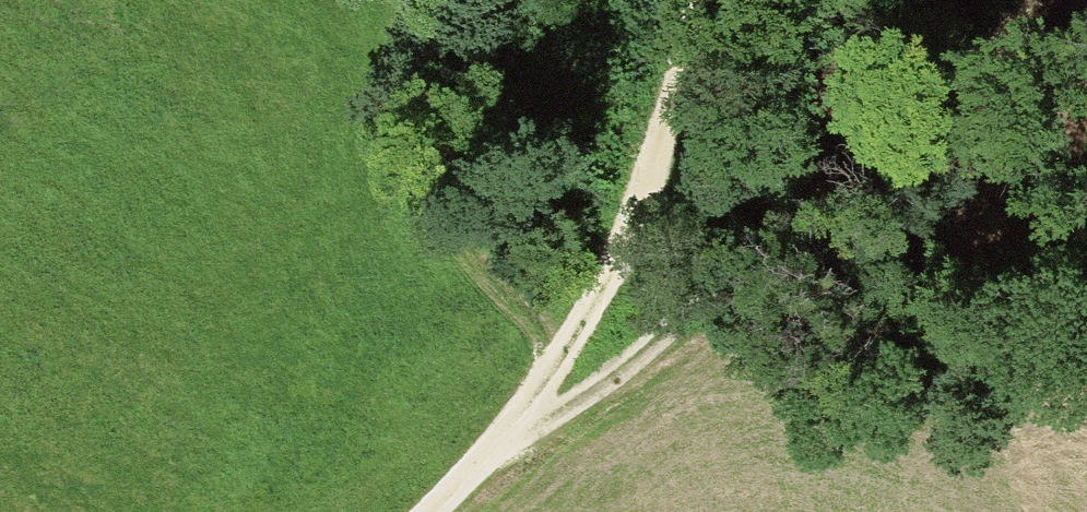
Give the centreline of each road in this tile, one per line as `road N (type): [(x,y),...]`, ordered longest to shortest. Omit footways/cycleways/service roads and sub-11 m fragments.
road 1 (track): [(436,0),(429,194),(539,323),(524,426),(718,296),(1042,0)]
road 2 (track): [(720,0),(524,426),(433,511)]

